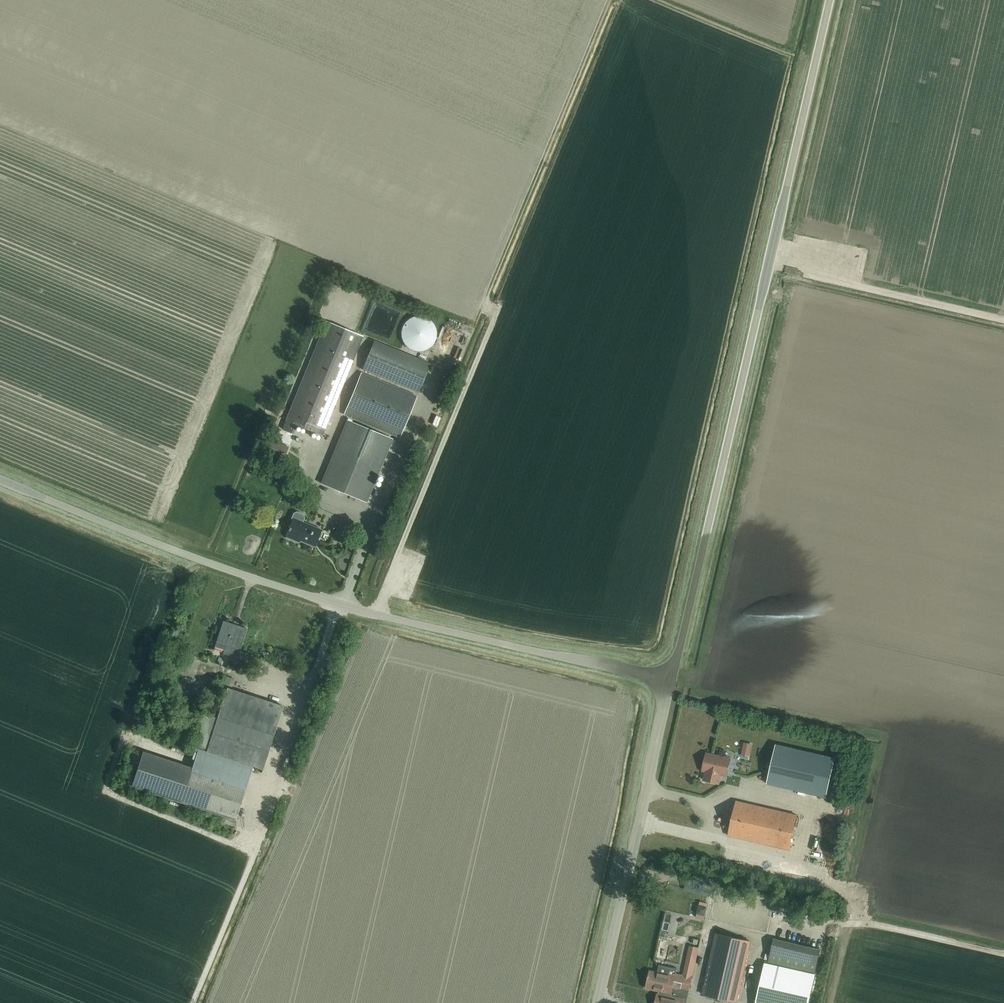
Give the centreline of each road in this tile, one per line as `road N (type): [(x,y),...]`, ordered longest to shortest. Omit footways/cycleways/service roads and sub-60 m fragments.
road 1 (unclassified): [(674,684),(194,558),(0,475)]
road 2 (track): [(809,862),(818,812),(889,824),(1003,319)]
road 3 (unclassified): [(674,684),(779,261)]
road 4 (track): [(1003,955),(851,920),(844,899),(809,862),(703,829),(688,798),(651,787)]
road 5 (unclassified): [(603,1002),(674,684)]
road 6 (unclassified): [(779,261),(838,0)]
road 7 (unclassified): [(1003,319),(779,261)]
road 8 (track): [(263,835),(193,1002)]
road 9 (track): [(738,1002),(760,925),(851,920)]

